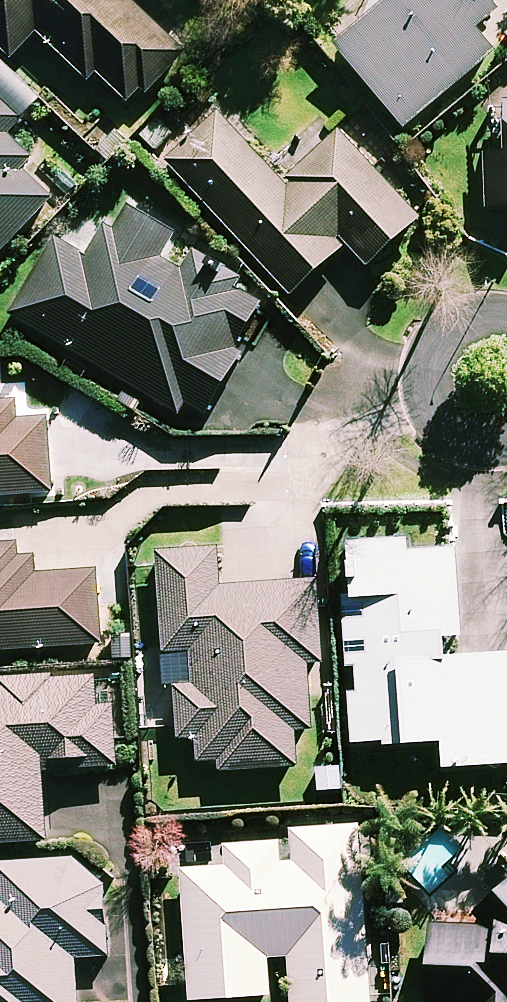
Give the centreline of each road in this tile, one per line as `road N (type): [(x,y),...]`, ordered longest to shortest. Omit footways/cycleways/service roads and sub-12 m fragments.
road 1 (residential): [(506,439),(462,436),(436,413),(425,386),(442,339),(478,325),(506,327)]

